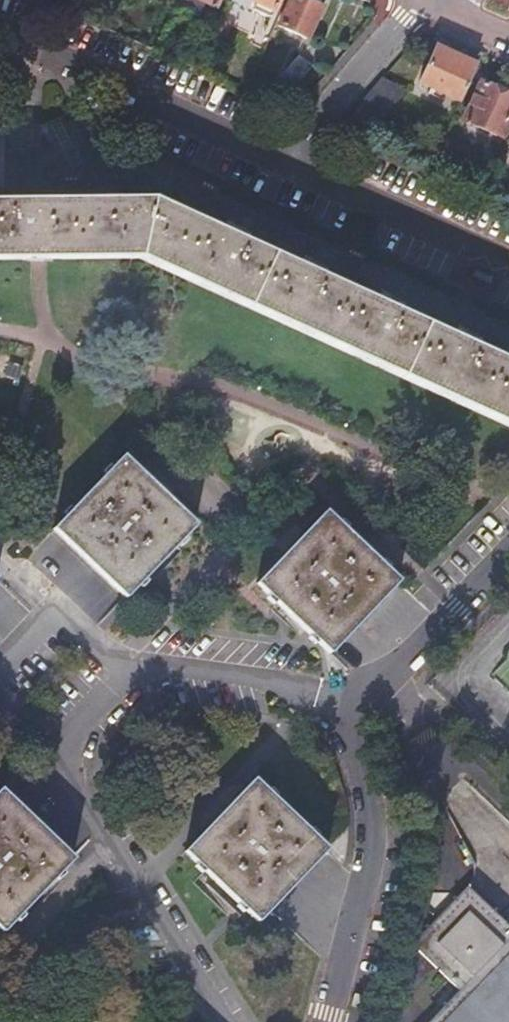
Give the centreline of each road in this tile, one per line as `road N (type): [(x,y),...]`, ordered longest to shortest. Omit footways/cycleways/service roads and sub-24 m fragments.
road 1 (residential): [(508,553),(347,725),(367,790),(371,869),(329,1021)]
road 2 (unclassified): [(287,160),(0,32)]
road 3 (residential): [(508,263),(287,160)]
road 4 (residential): [(419,0),(287,160)]

